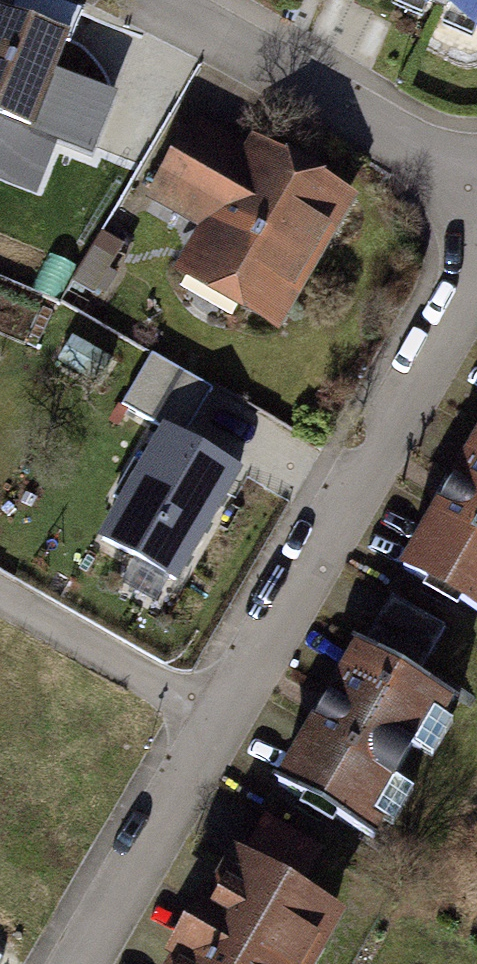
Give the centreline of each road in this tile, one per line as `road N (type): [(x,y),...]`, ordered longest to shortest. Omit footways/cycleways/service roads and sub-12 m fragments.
road 1 (residential): [(214,721),(476,275)]
road 2 (residential): [(476,174),(113,0)]
road 3 (residential): [(67,963),(214,721)]
road 4 (residential): [(214,721),(0,596)]

